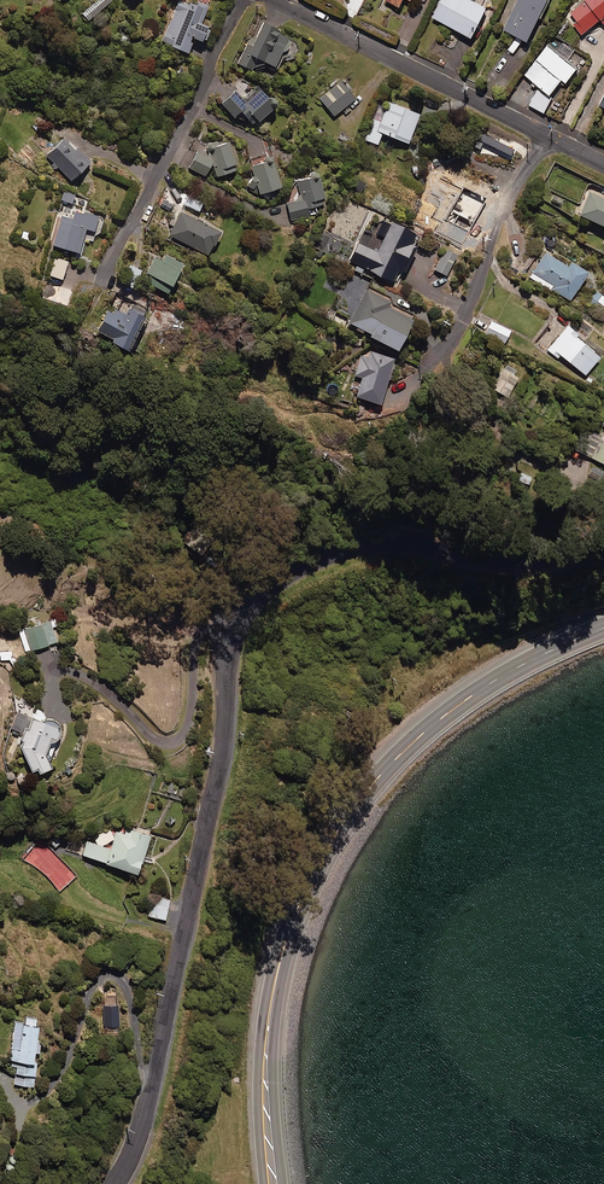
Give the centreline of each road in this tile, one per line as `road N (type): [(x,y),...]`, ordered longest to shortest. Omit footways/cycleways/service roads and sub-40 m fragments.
road 1 (residential): [(115,1183),(147,1109),(224,751),(228,653),(246,608),(287,573),(358,545),(390,542),(508,565),(603,552)]
road 2 (trunk): [(603,628),(518,666),(433,723),(332,839),(285,942),(265,1029),(270,1183)]
road 3 (residential): [(550,140),(271,0)]
road 4 (residential): [(246,0),(175,163),(126,245)]
road 5 (residential): [(435,376),(471,312),(510,203),(550,140)]

